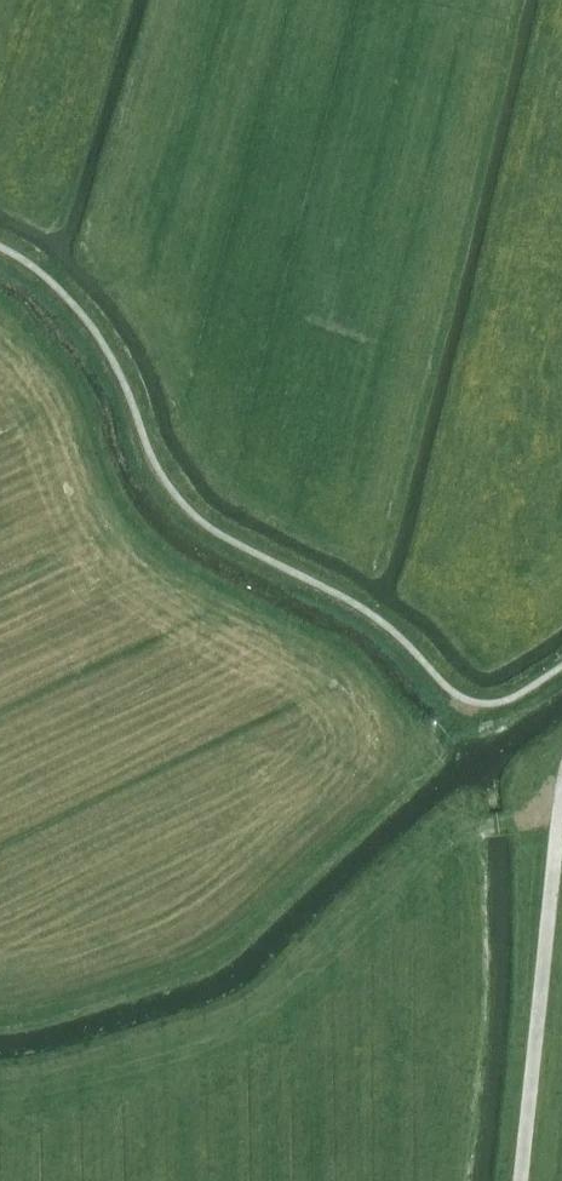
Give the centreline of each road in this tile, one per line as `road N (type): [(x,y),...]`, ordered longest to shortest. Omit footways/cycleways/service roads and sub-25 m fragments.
road 1 (track): [(519,1180),(561,794)]

